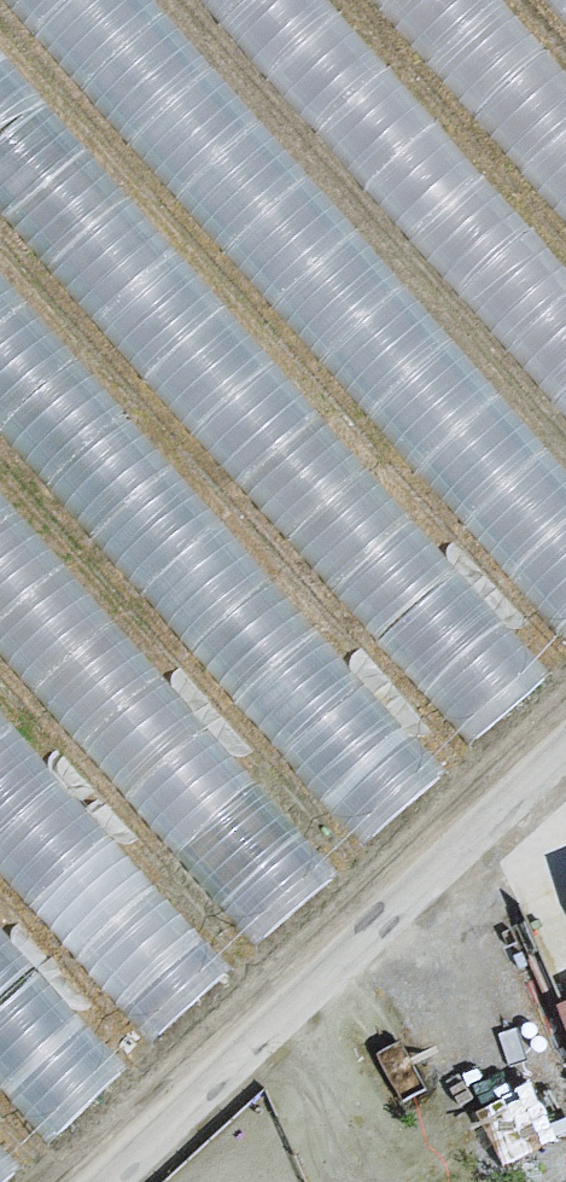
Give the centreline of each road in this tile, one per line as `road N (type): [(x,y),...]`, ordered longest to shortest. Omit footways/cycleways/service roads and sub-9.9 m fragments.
road 1 (unclassified): [(565,738),(96,1181)]

